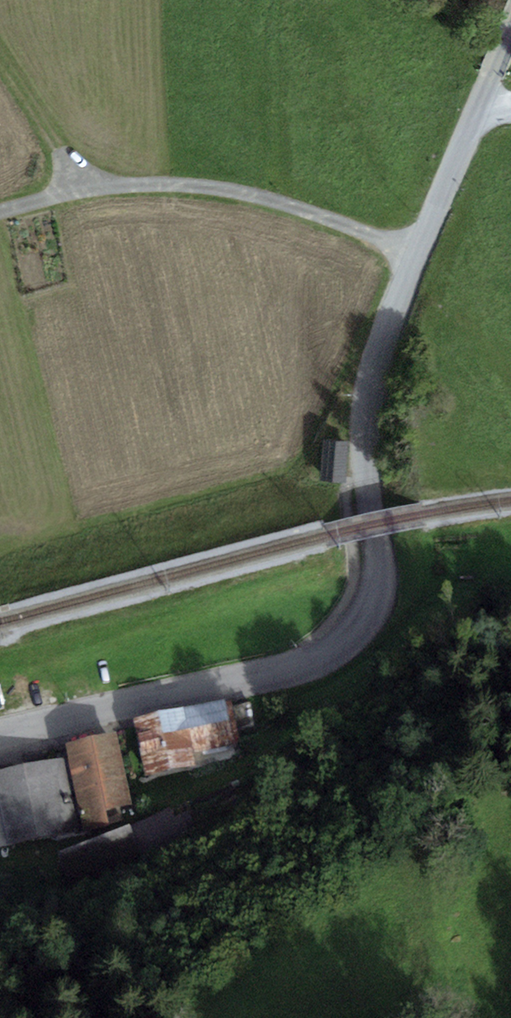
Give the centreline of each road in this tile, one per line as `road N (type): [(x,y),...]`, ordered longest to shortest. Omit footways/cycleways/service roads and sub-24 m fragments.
road 1 (residential): [(0,737),(290,670),(330,653),(357,625),(373,580),(364,438),(373,368),(487,96)]
road 2 (track): [(0,210),(83,185),(233,188),(420,254)]
road 3 (track): [(83,185),(0,66)]

